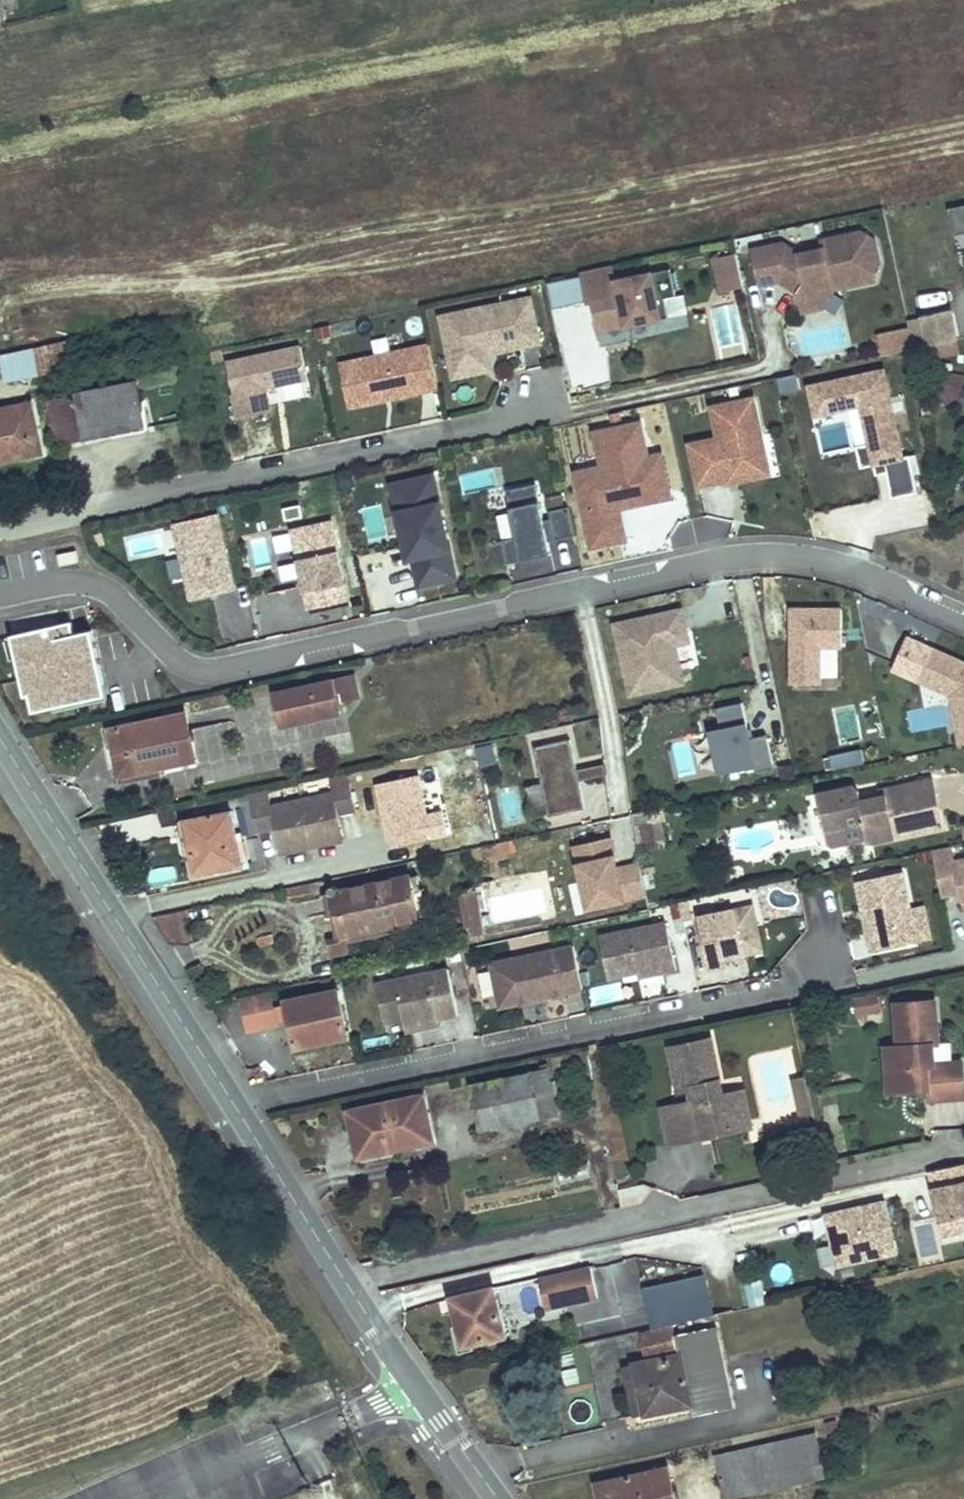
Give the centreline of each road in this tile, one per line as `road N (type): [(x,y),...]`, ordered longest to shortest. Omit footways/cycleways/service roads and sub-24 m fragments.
road 1 (residential): [(0,597),(62,584),(98,586),(185,666),(214,673),(749,558),(834,564),(963,618)]
road 2 (residential): [(234,1105),(768,989),(822,951)]
road 3 (residential): [(0,530),(542,413),(572,413)]
road 4 (unclassified): [(234,1105),(378,1334),(497,1498)]
road 5 (unclassified): [(0,739),(234,1105)]

